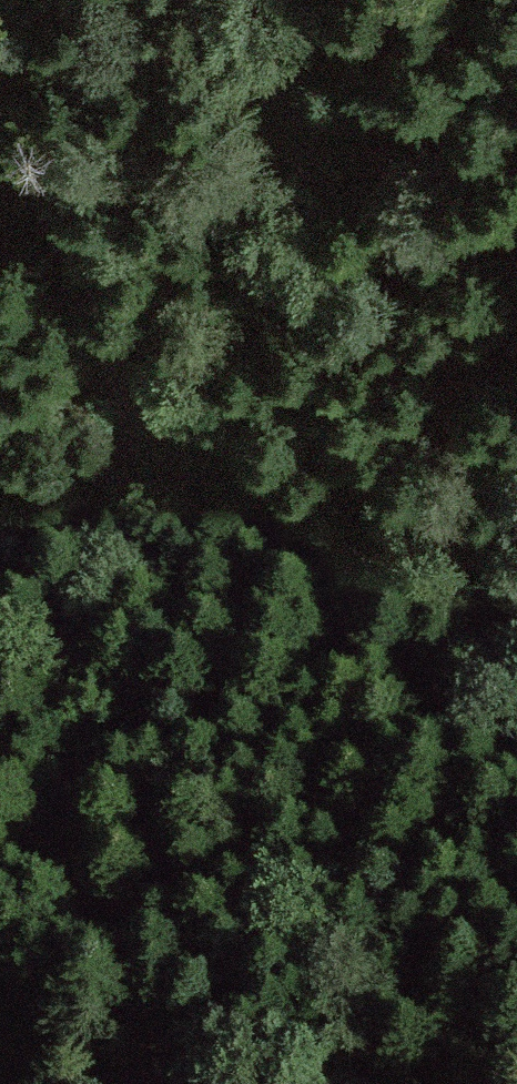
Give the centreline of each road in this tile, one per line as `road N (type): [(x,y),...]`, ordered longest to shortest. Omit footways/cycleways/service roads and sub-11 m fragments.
road 1 (track): [(0,149),(134,450),(44,755),(0,791)]
road 2 (track): [(0,452),(134,450),(222,403),(516,189)]
road 3 (track): [(44,755),(154,1083)]

